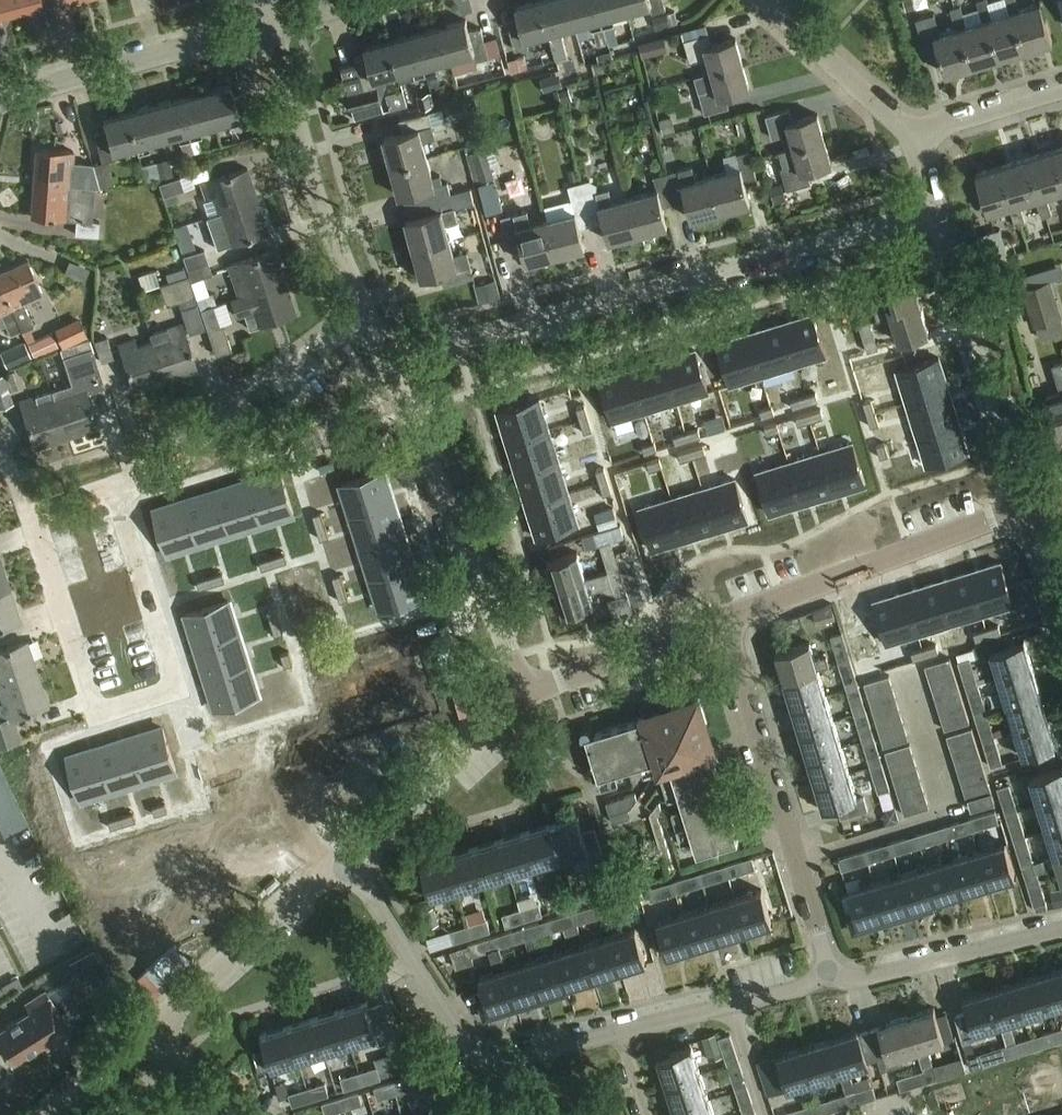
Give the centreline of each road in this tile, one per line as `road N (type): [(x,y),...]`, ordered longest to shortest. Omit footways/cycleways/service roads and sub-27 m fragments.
road 1 (residential): [(393,363),(935,216)]
road 2 (residential): [(25,518),(167,466),(362,317)]
road 3 (residential): [(828,974),(725,621)]
road 4 (residential): [(525,695),(393,363)]
road 5 (unclassified): [(725,621),(1026,512)]
road 6 (residential): [(1026,512),(935,216)]
road 7 (residential): [(362,317),(326,228),(272,26)]
road 8 (residential): [(0,99),(272,26)]
road 9 (unclassified): [(156,1027),(348,859)]
road 10 (residential): [(491,1063),(460,1034),(348,859)]
road 11 (unclassified): [(348,859),(525,695)]
road 12 (residential): [(828,974),(862,980),(1061,930)]
road 13 (residential): [(620,1033),(807,988),(828,974)]
road 14 (unclassified): [(525,695),(725,621)]
road 15 (residential): [(91,720),(25,518)]
road 16 (residential): [(915,139),(763,0)]
road 17 (residential): [(915,139),(1061,93)]
road 18 (residential): [(491,1063),(620,1033)]
road 19 (unclassified): [(58,1114),(156,1027)]

